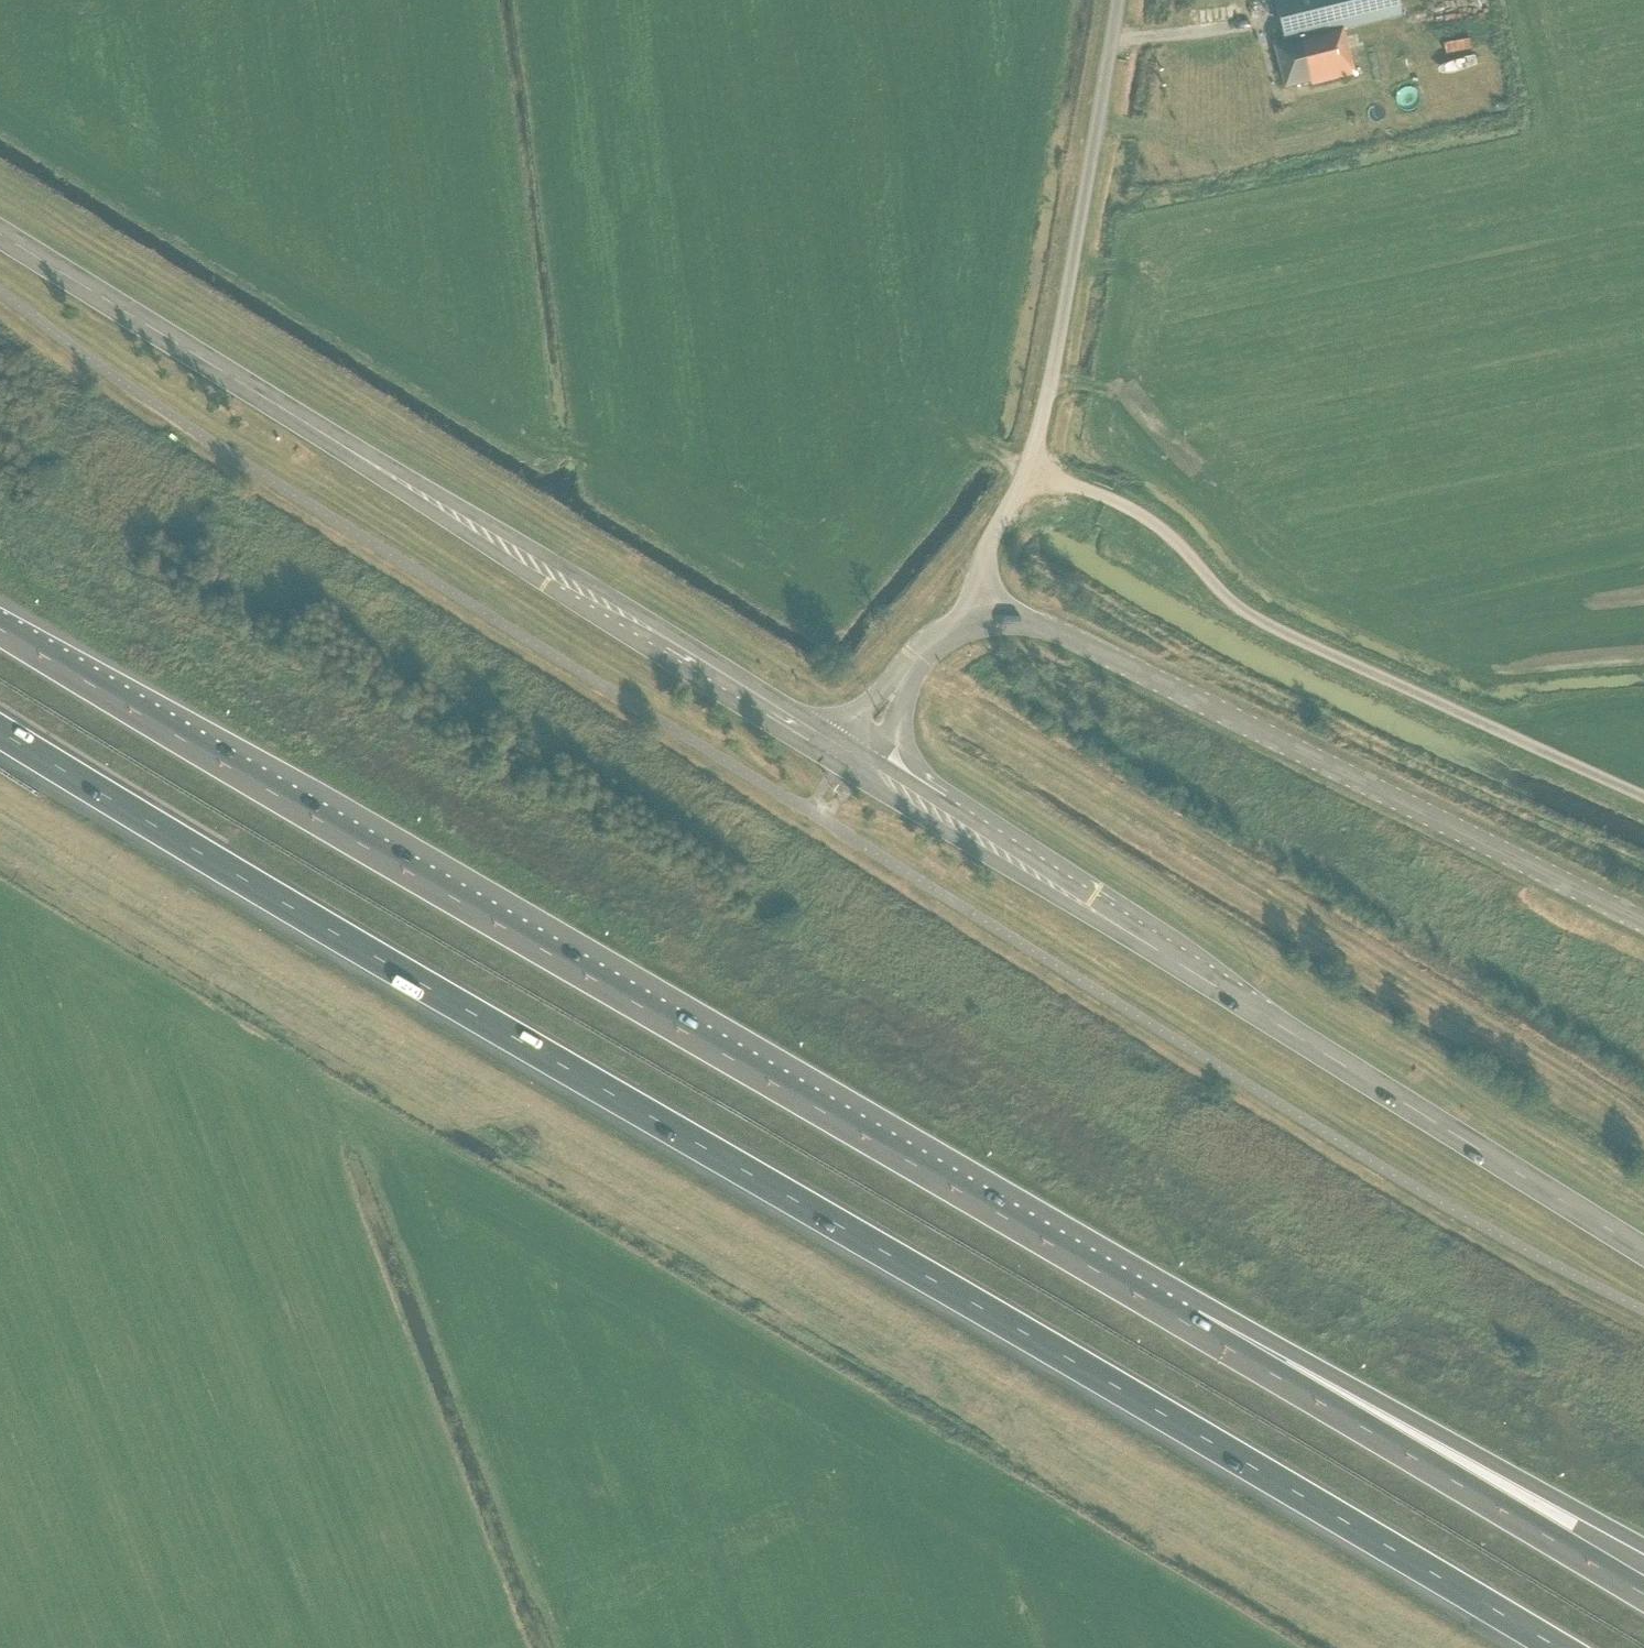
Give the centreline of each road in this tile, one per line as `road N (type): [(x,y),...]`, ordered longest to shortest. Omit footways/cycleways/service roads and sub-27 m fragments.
road 1 (motorway): [(0,730),(1554,1647)]
road 2 (motorway): [(1191,1327),(0,631)]
road 3 (tertiary): [(843,752),(0,234)]
road 4 (tertiary): [(1643,1251),(869,768)]
road 5 (tertiary): [(1643,922),(1070,636),(1040,624),(980,622)]
road 6 (unclassified): [(980,622),(985,552),(1028,472),(1056,351),(1118,0)]
road 7 (motorway): [(1643,1597),(1191,1327)]
road 8 (motorway): [(1643,1545),(1191,1327)]
road 9 (tertiary): [(869,768),(917,680),(919,656)]
road 10 (tertiary): [(919,656),(863,713),(843,752)]

